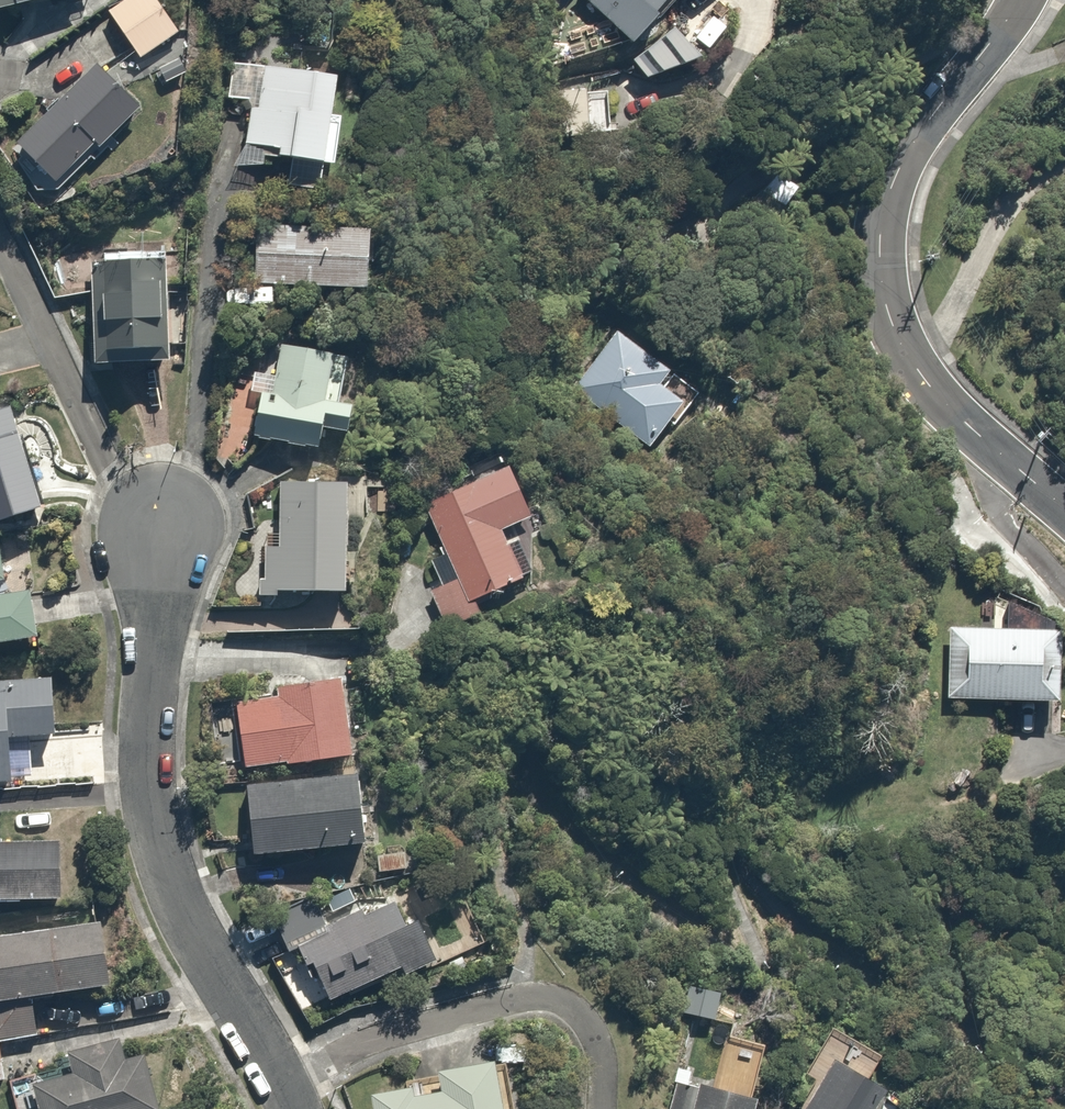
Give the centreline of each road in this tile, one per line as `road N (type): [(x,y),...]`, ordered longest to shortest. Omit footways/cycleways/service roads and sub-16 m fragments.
road 1 (residential): [(286,1108),(173,899),(156,852),(146,730),(161,517)]
road 2 (residential): [(1064,514),(939,384),(906,326),(892,266),(909,174),(1025,0)]

